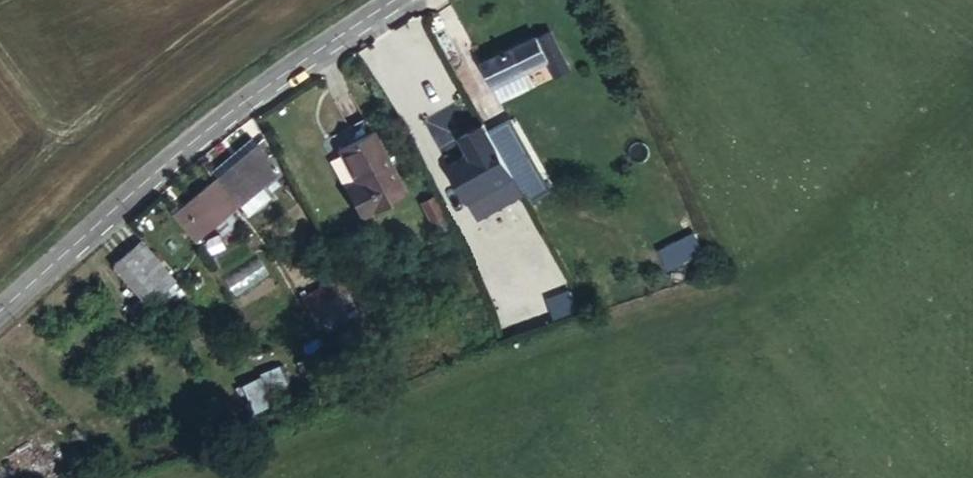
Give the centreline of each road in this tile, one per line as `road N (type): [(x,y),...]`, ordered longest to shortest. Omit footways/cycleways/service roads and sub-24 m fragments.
road 1 (unclassified): [(381,0),(181,139),(0,303)]

